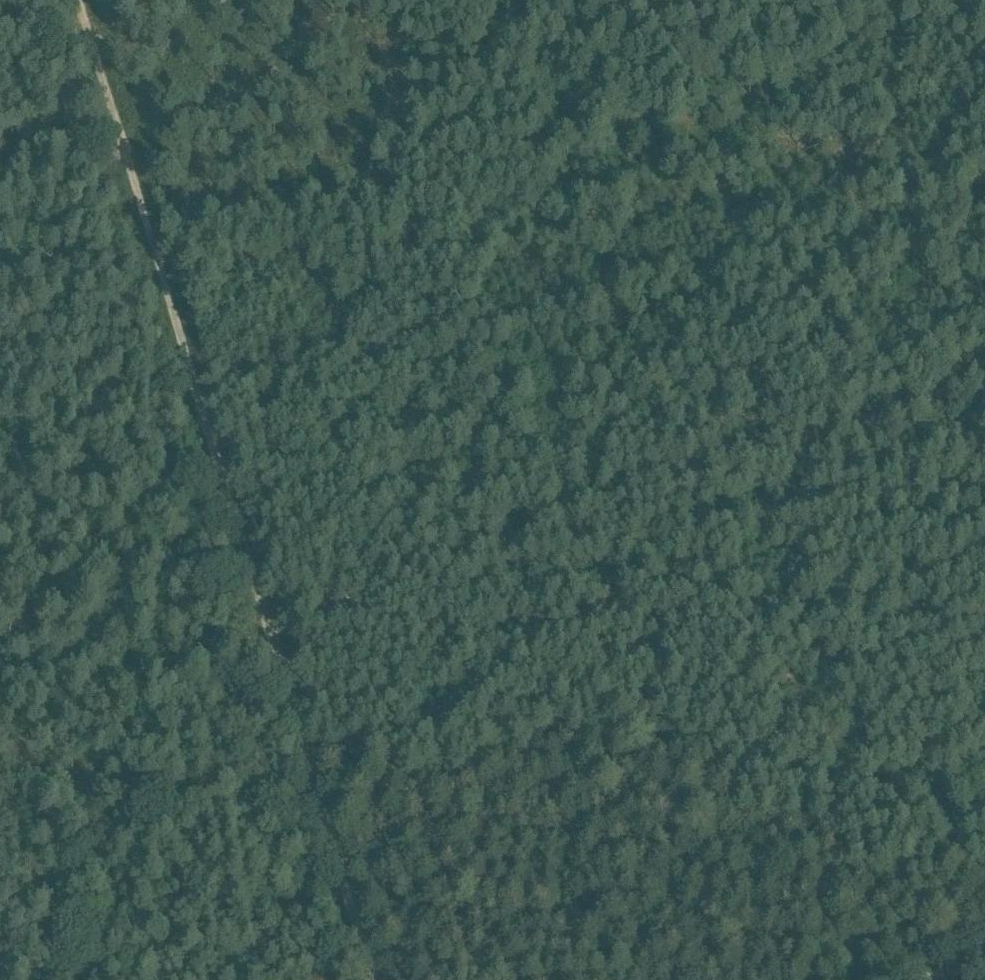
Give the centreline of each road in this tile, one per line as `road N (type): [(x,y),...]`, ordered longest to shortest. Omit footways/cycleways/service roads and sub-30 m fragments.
road 1 (track): [(268,622),(984,365)]
road 2 (track): [(268,622),(82,0)]
road 3 (track): [(377,979),(268,622)]

